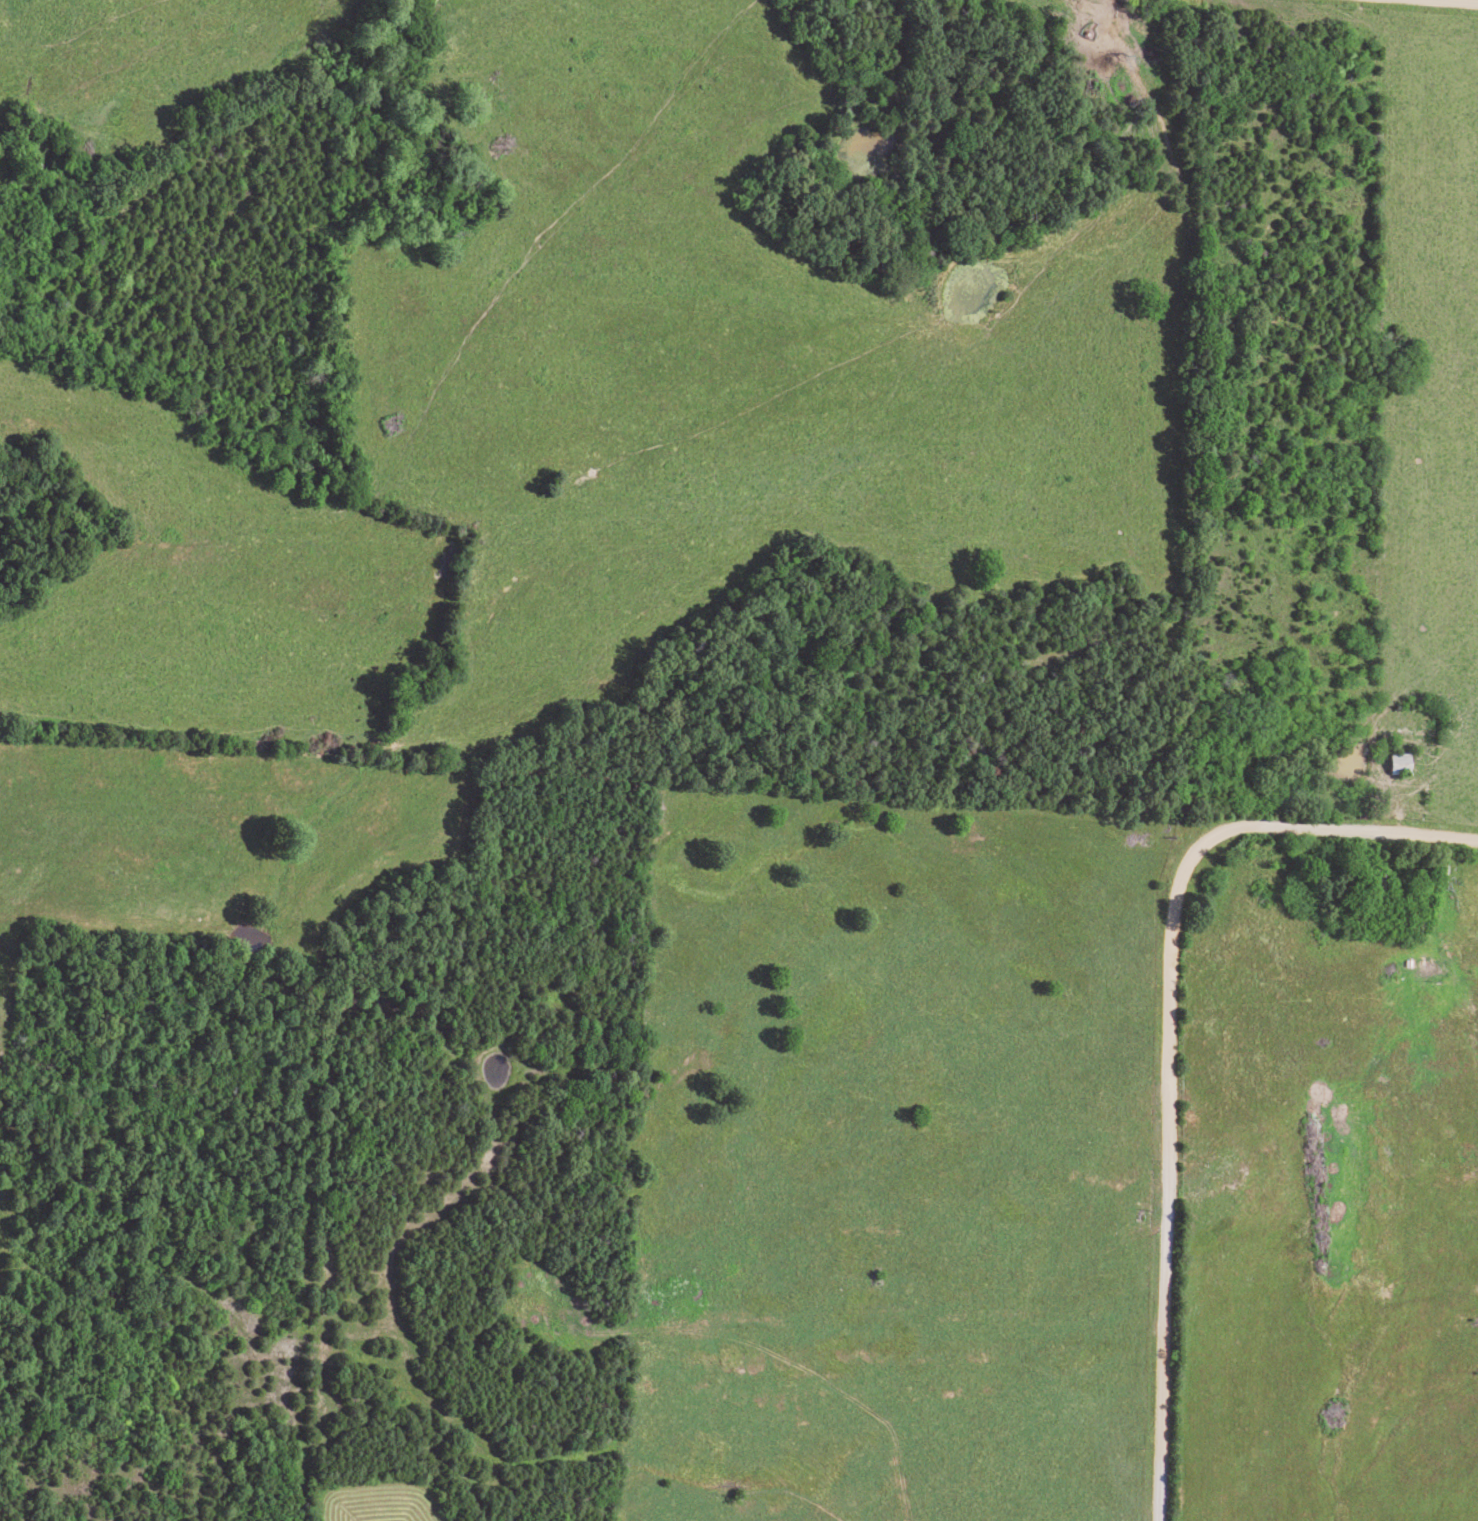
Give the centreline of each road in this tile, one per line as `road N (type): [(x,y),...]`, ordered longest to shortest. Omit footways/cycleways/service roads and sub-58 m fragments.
road 1 (residential): [(1157,1520),(1167,968),(1184,871),(1217,835),(1249,826),(1477,841)]

